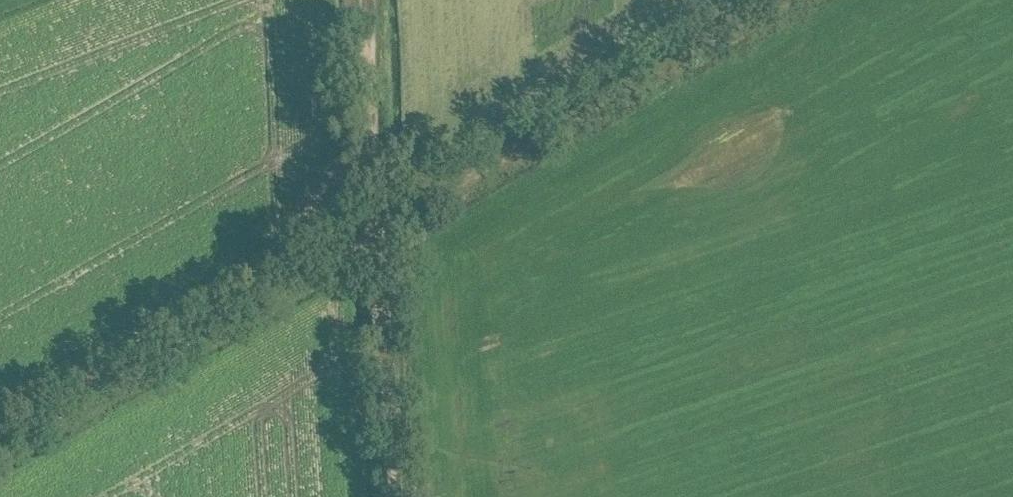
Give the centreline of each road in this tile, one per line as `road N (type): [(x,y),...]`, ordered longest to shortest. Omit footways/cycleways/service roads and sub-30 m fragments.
road 1 (track): [(0,406),(373,190)]
road 2 (track): [(373,190),(719,0)]
road 3 (track): [(393,496),(373,190)]
road 4 (track): [(373,190),(359,0)]

